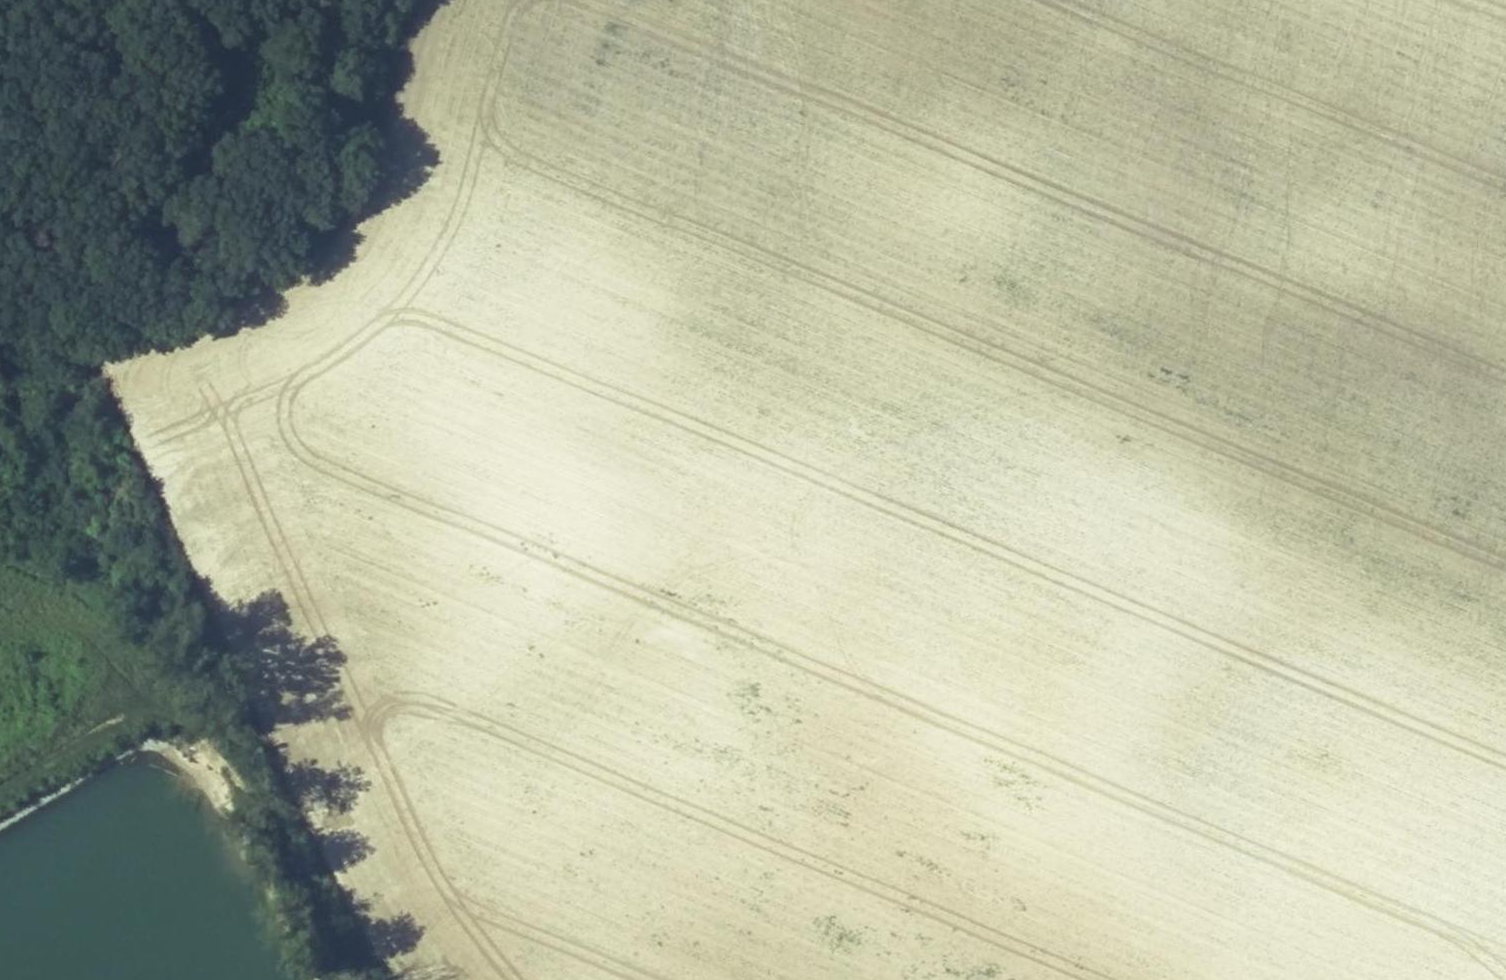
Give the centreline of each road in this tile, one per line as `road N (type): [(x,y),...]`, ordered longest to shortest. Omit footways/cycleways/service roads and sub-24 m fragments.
road 1 (track): [(375,979),(216,743),(193,722),(161,712)]

